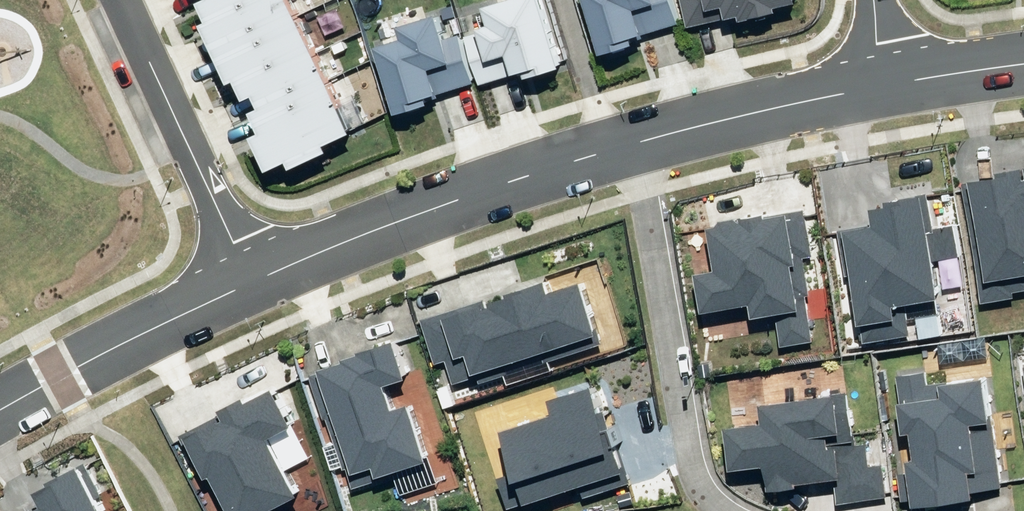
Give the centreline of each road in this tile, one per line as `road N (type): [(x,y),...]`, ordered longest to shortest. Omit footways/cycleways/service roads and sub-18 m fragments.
road 1 (residential): [(633,140),(535,168),(255,280)]
road 2 (residential): [(728,510),(694,461),(633,140)]
road 3 (residential): [(255,280),(126,0)]
road 4 (residential): [(255,280),(0,413)]
road 5 (residential): [(882,86),(706,118),(633,140)]
road 6 (residential): [(1023,59),(882,86)]

